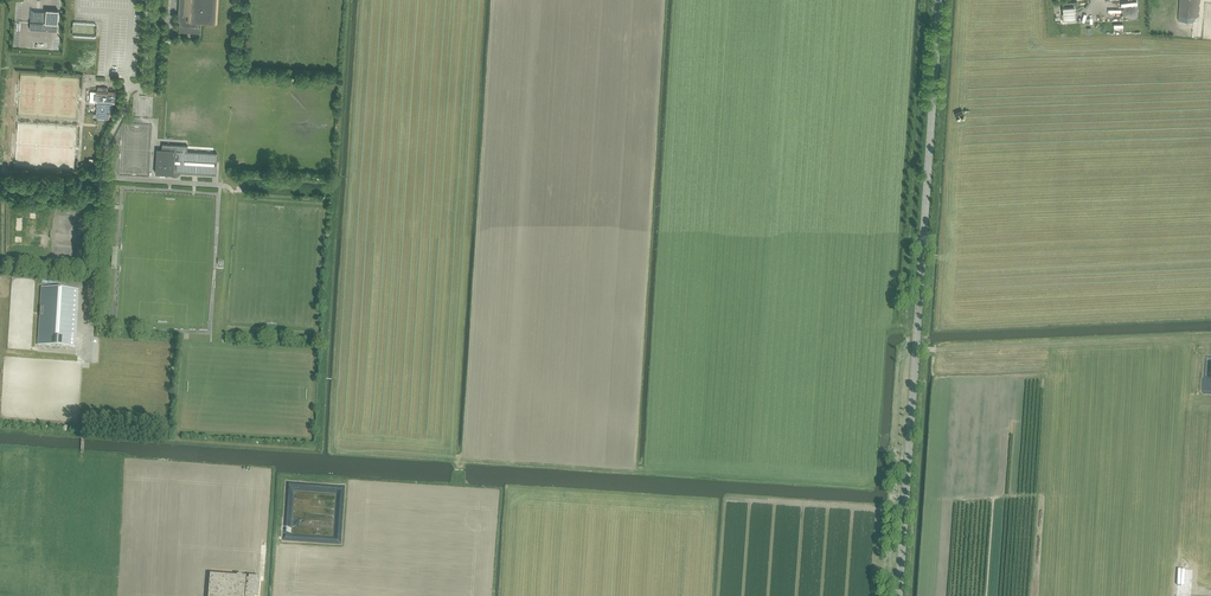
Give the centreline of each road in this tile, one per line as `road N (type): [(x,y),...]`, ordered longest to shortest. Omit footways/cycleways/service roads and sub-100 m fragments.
road 1 (tertiary): [(899,595),(940,0)]

